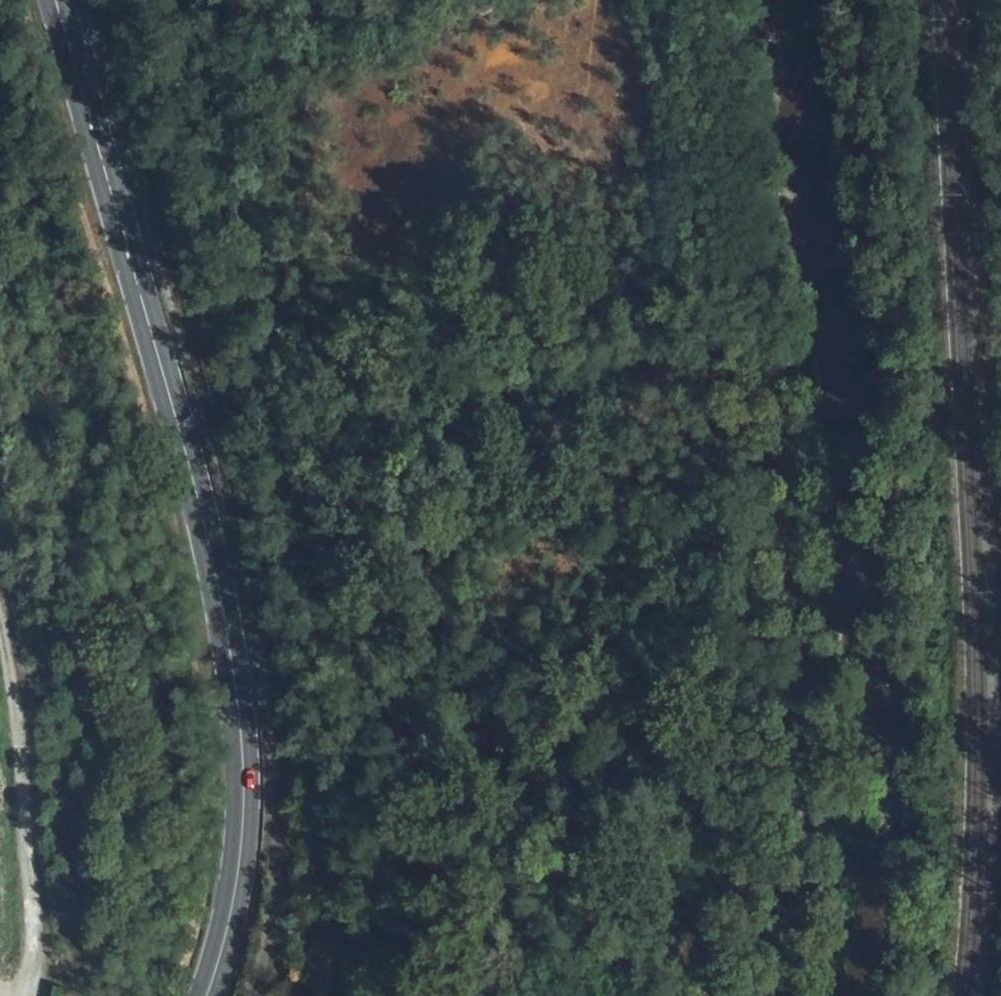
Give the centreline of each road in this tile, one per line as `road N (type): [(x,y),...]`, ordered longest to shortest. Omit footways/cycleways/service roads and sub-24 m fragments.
road 1 (primary): [(57,0),(218,570),(245,815),(238,880),(209,995)]
road 2 (track): [(0,639),(20,776),(29,991),(17,995)]

